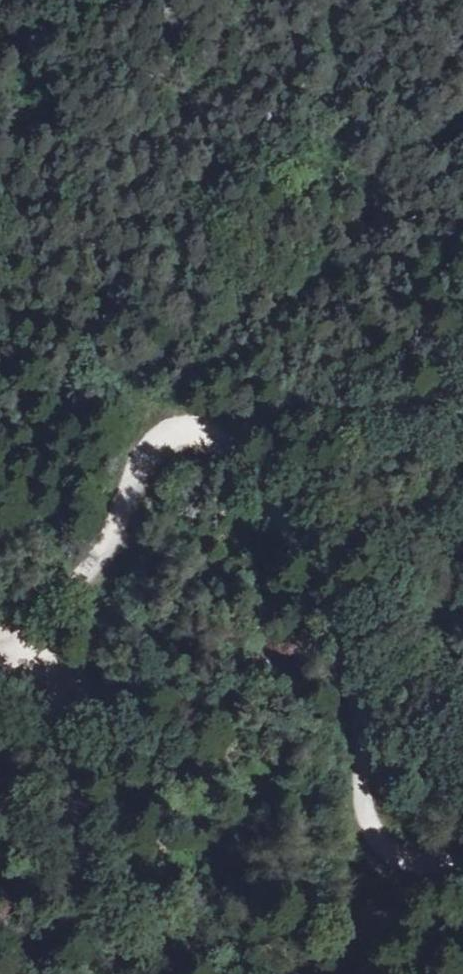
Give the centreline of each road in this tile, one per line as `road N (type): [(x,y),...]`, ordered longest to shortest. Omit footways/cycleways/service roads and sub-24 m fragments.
road 1 (track): [(462,837),(423,847),(376,810),(317,580),(267,477),(200,434),(142,449)]
road 2 (track): [(142,449),(91,554),(0,642)]
road 3 (track): [(142,449),(98,374),(0,379)]

